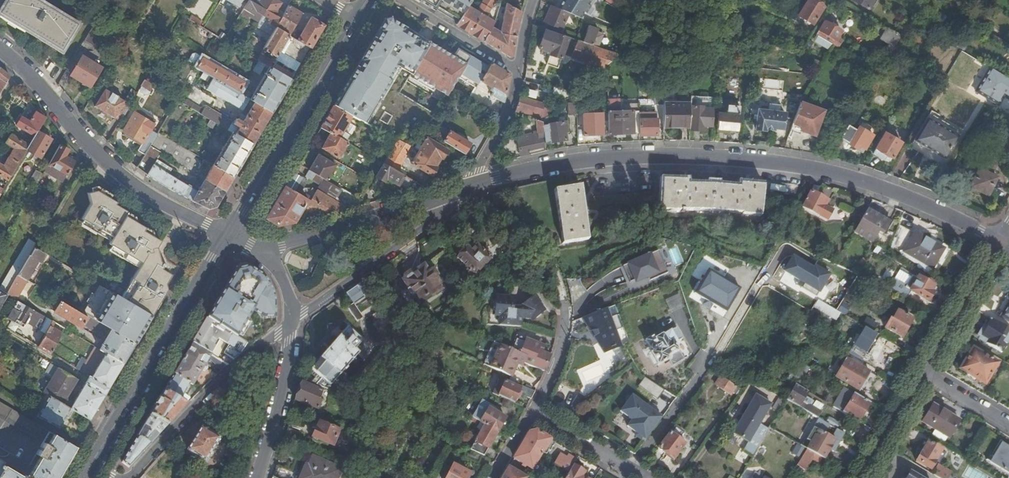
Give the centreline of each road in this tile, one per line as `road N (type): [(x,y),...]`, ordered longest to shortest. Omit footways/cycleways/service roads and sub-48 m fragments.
road 1 (residential): [(1000,242),(905,197),(787,164),(624,156),(474,183)]
road 2 (secondary): [(82,477),(227,233)]
road 3 (residential): [(19,66),(130,189),(227,233)]
road 4 (secondary): [(227,233),(356,18)]
road 5 (residential): [(292,324),(474,183)]
road 6 (residential): [(292,324),(227,374),(125,477)]
road 7 (residential): [(474,183),(263,253)]
road 8 (residential): [(256,477),(285,386),(292,324)]
road 9 (residential): [(921,372),(1000,242)]
road 10 (unclassified): [(398,0),(517,73)]
road 11 (residential): [(646,477),(534,412)]
road 12 (residential): [(858,477),(921,372)]

